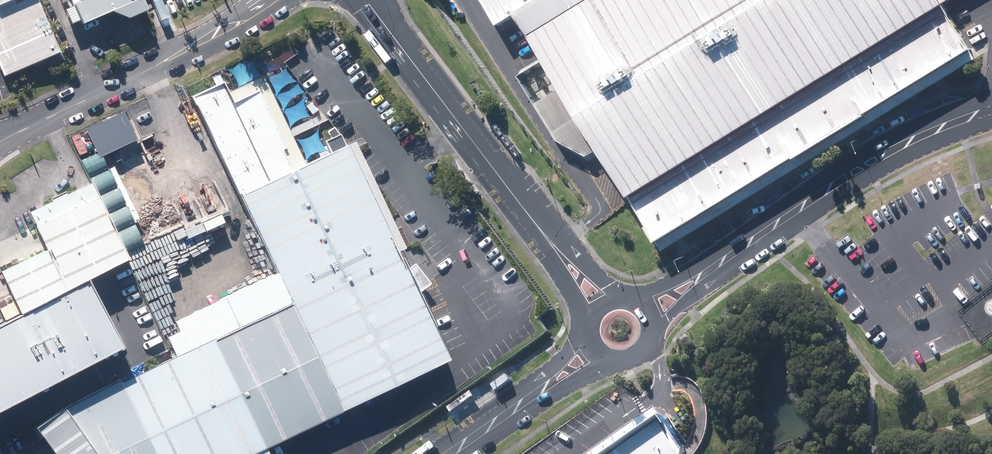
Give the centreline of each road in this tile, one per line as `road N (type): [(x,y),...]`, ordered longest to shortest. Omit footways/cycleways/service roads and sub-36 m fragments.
road 1 (secondary): [(708,271),(866,165),(991,111)]
road 2 (unclassified): [(278,0),(0,142)]
road 3 (tertiary): [(385,34),(564,260)]

